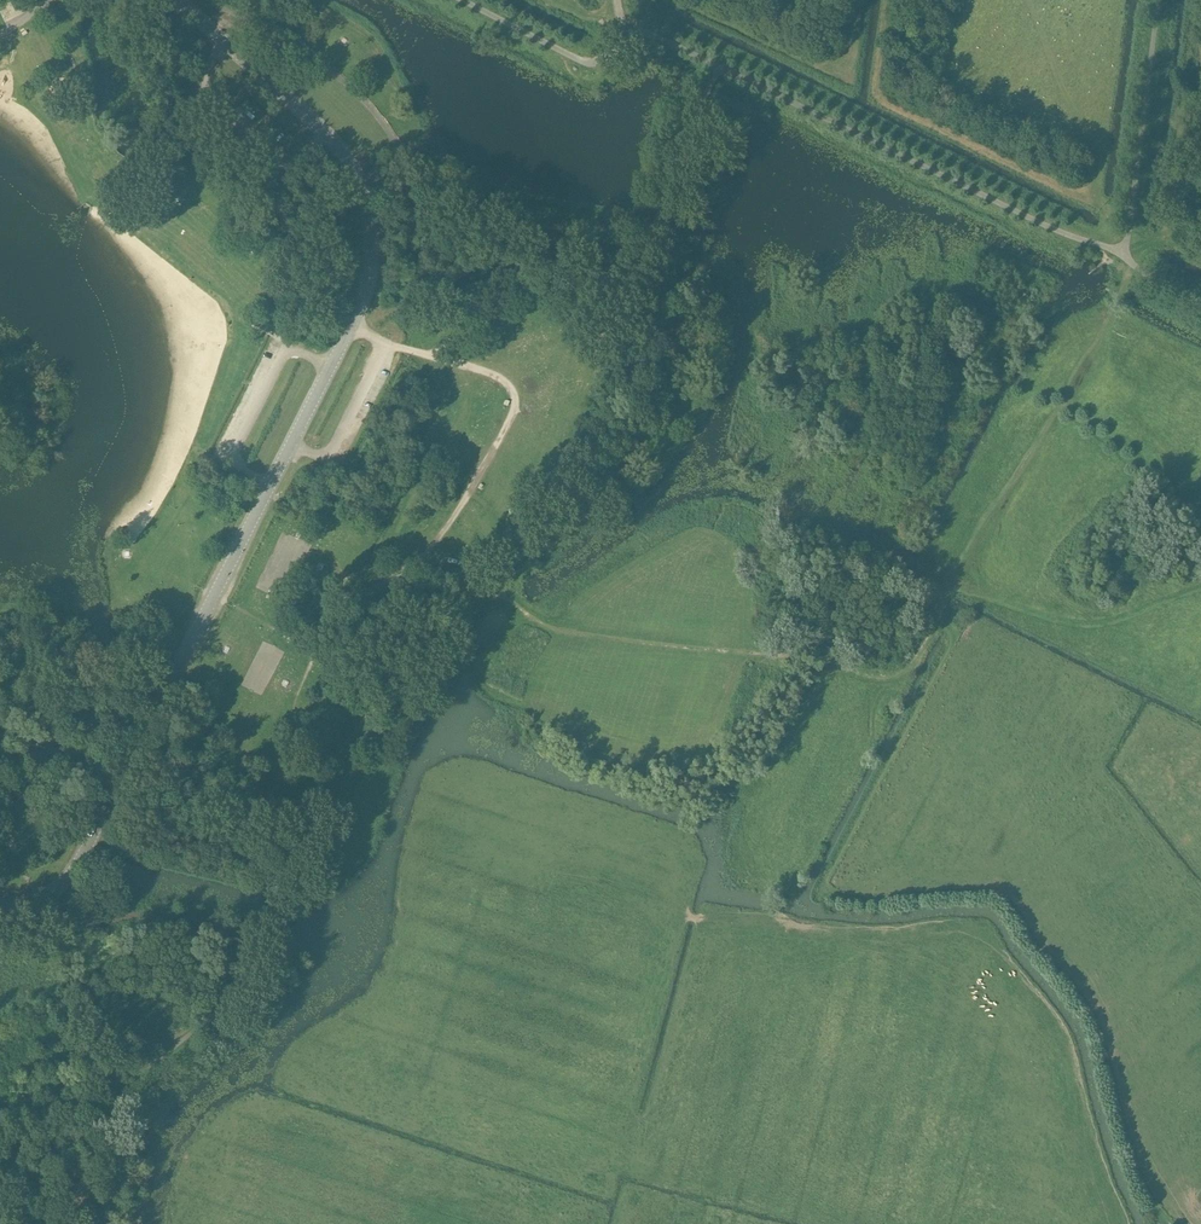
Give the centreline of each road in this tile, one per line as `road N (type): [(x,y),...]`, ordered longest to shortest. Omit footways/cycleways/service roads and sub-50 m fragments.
road 1 (tertiary): [(0,906),(50,894),(77,866),(351,326),(371,269),(368,208),(339,146),(182,0)]

